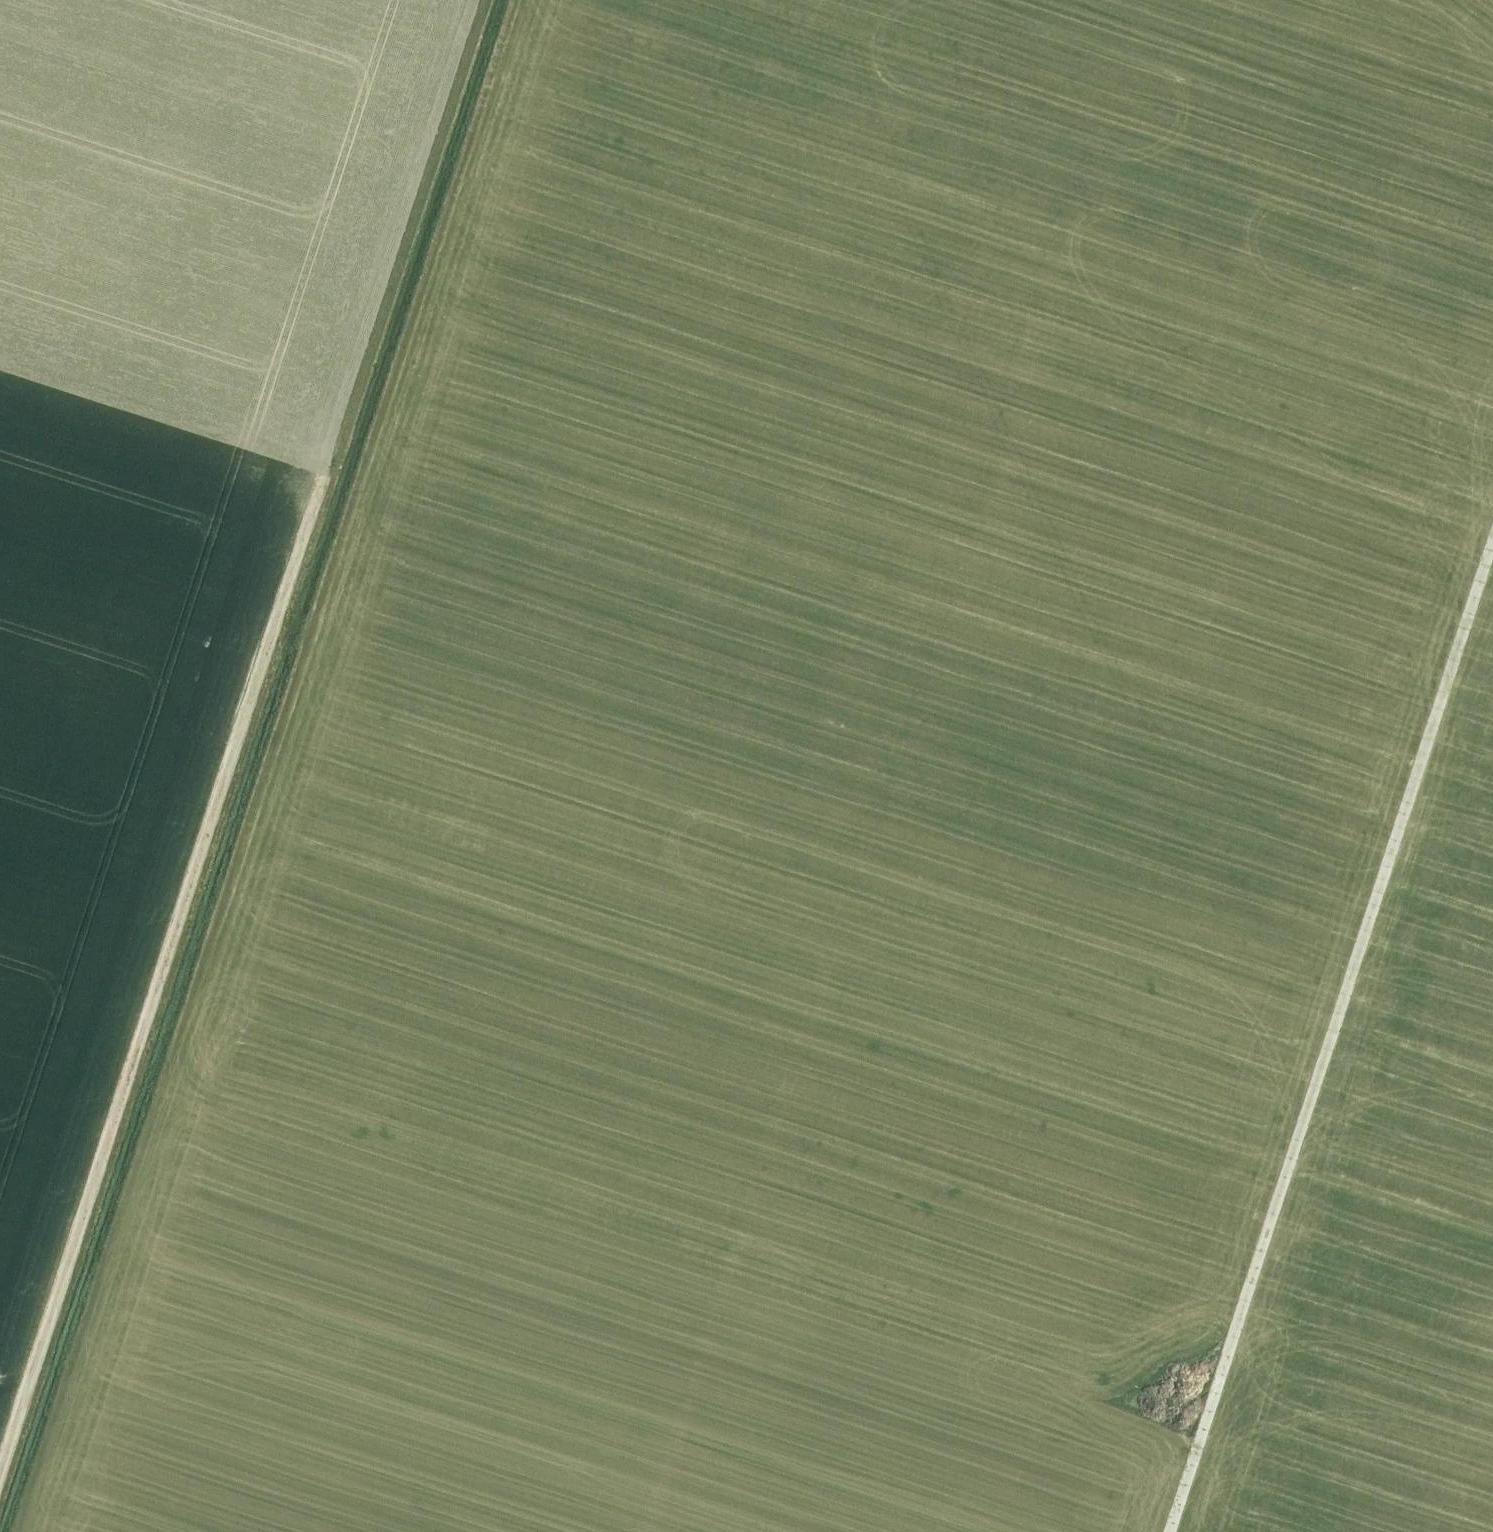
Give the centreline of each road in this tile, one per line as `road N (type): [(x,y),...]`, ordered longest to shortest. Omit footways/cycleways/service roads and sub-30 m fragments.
road 1 (track): [(1492,552),(1173,1531)]

